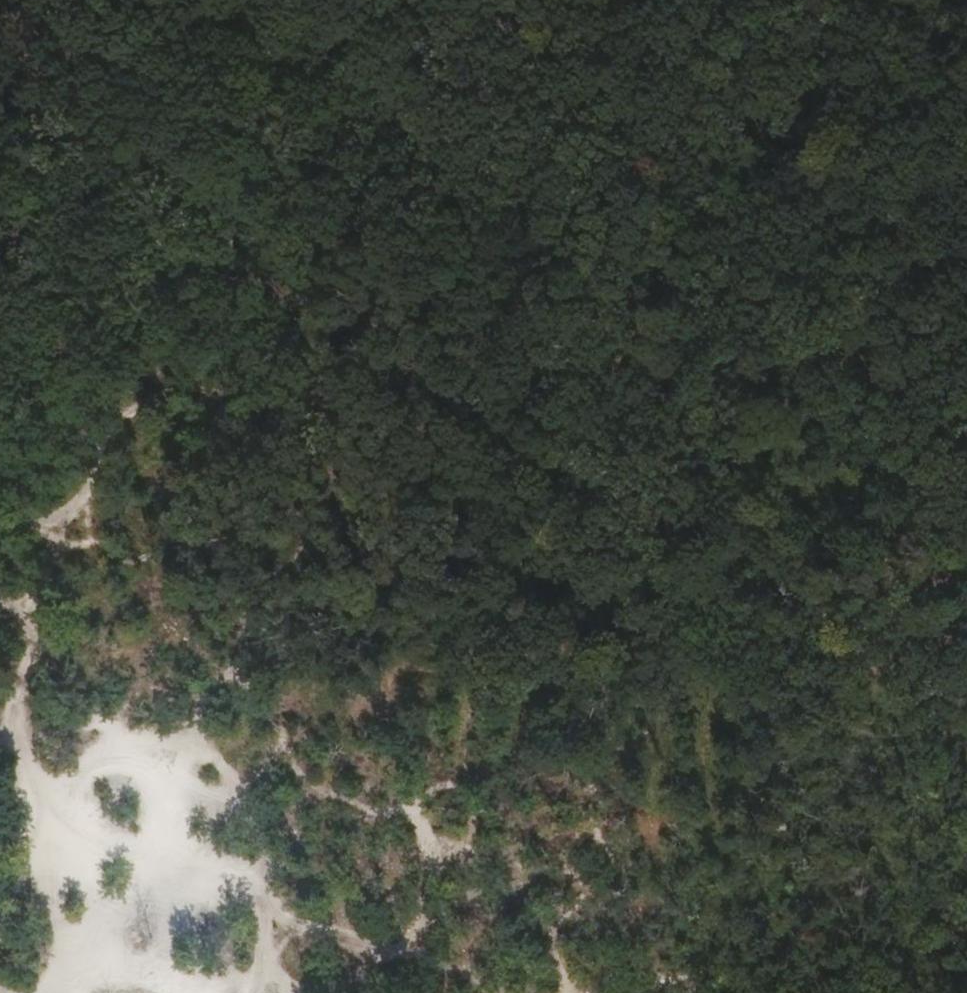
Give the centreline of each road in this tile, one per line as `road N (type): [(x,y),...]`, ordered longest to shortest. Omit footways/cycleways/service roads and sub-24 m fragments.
road 1 (track): [(56,0),(0,236)]

